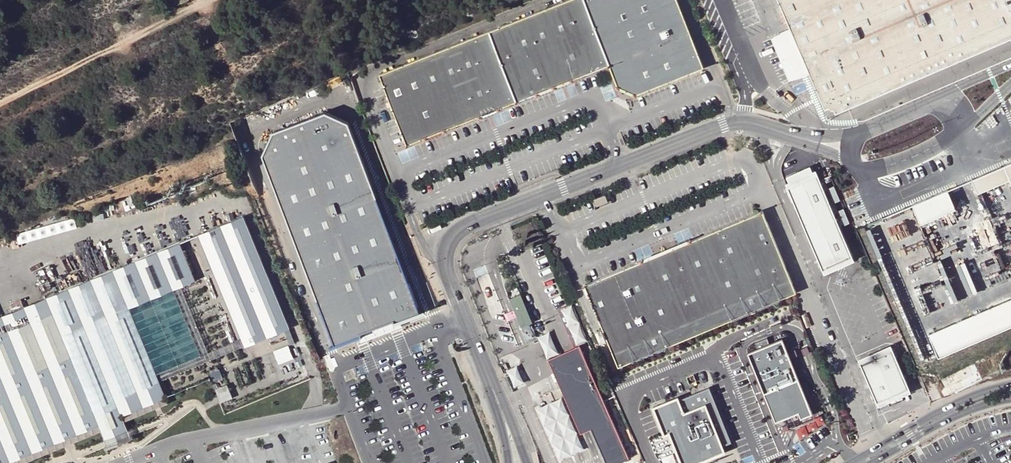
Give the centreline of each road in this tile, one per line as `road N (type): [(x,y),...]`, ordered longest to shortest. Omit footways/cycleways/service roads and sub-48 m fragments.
road 1 (unclassified): [(487,382),(443,260),(453,235),(728,121),(798,137)]
road 2 (track): [(207,0),(0,105)]
road 3 (unclassified): [(1010,387),(966,401),(845,462)]
road 4 (unclassified): [(867,462),(1010,398)]

